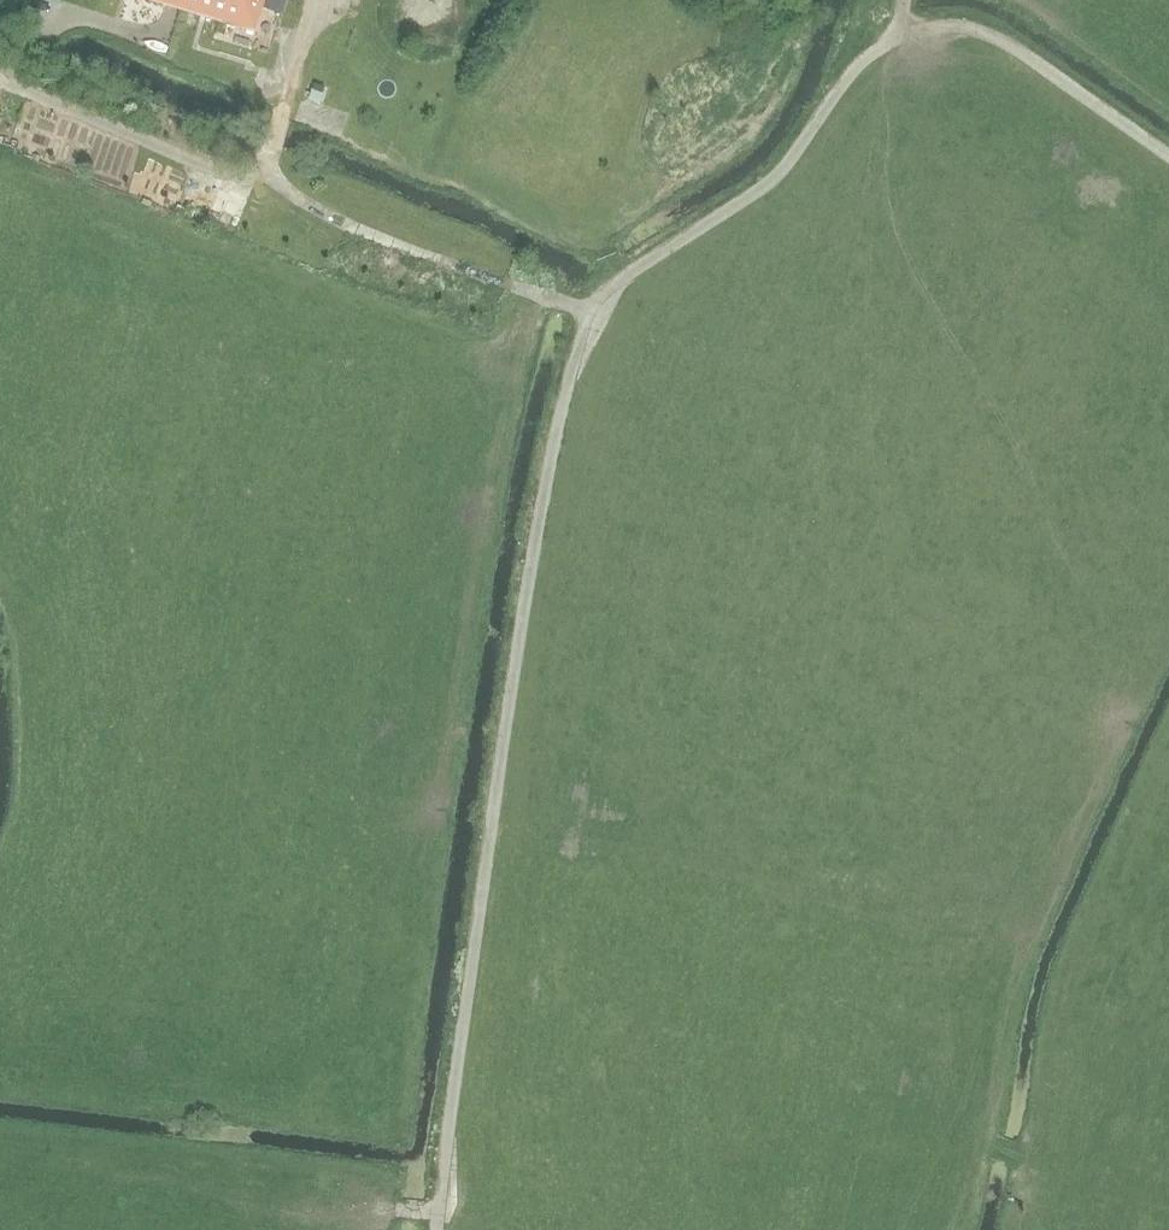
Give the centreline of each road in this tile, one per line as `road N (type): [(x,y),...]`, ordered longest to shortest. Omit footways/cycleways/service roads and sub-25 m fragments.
road 1 (track): [(1168,156),(1011,46),(964,27),(921,30),(872,51),(771,182),(605,299),(584,329),(562,412),(525,598),(437,1229)]
road 2 (track): [(594,315),(330,217),(263,167)]

